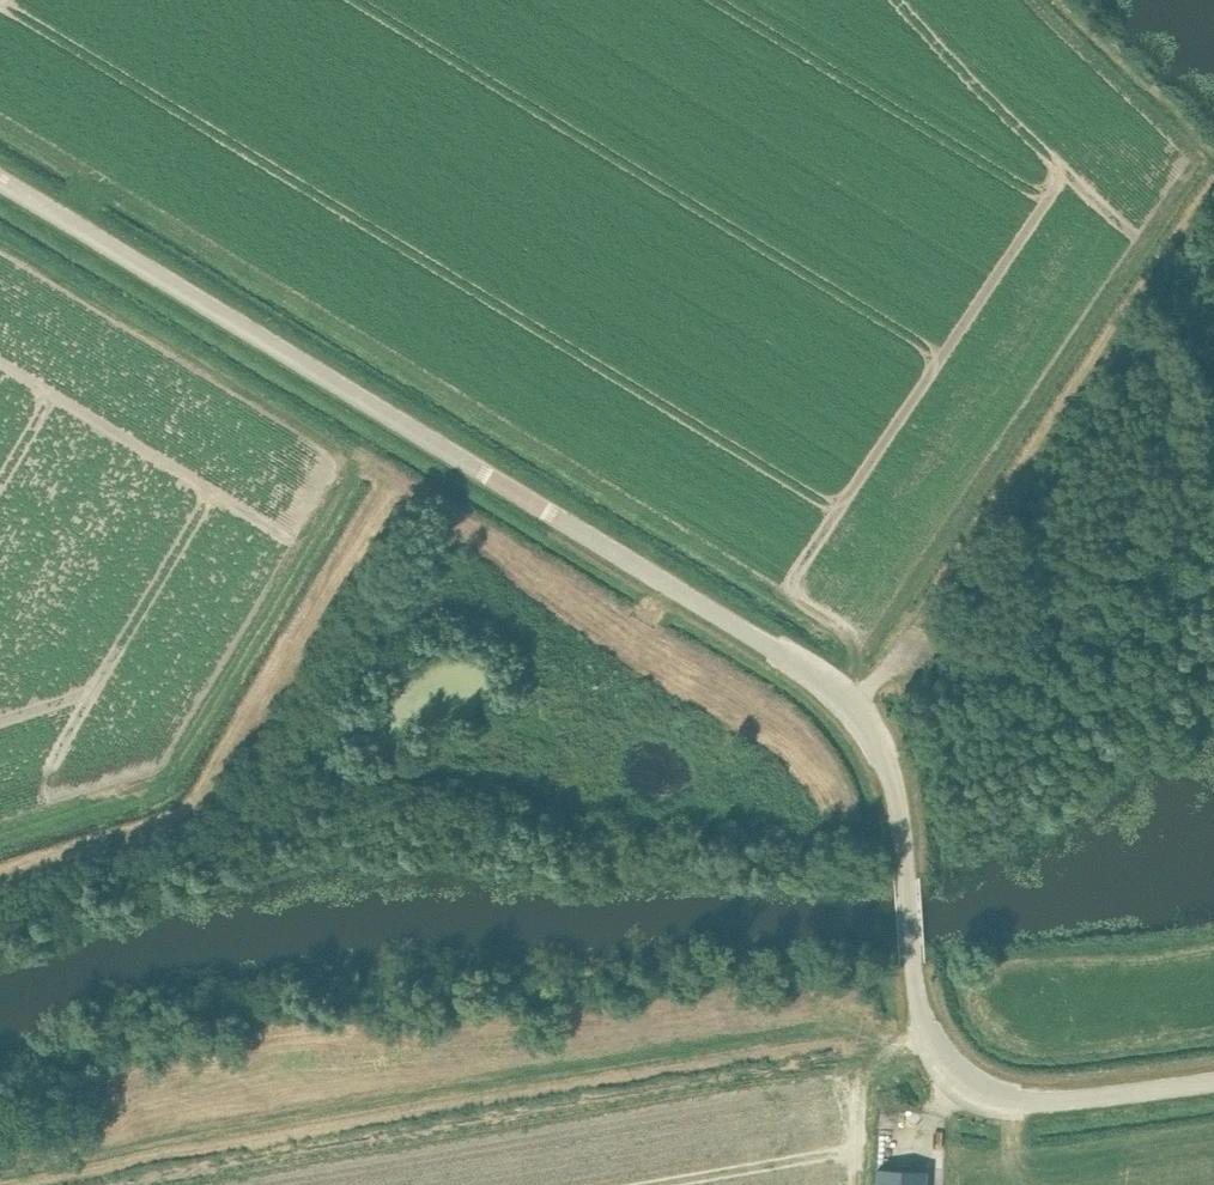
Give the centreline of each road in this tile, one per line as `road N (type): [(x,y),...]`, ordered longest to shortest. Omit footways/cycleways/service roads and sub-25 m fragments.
road 1 (unclassified): [(1213,1088),(1032,1111),(970,1090),(933,1056),(898,799),(870,724),(826,680),(0,175)]
road 2 (track): [(0,1177),(842,1030),(933,1056)]

